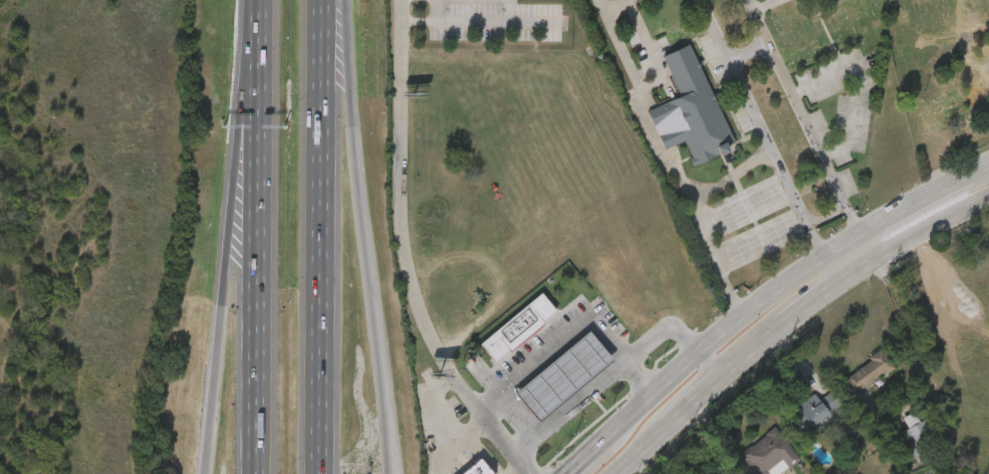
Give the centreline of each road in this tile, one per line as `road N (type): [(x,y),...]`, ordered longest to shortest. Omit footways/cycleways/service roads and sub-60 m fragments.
road 1 (residential): [(407,0),(399,215),(405,268),(438,357),(525,473)]
road 2 (motorway): [(392,473),(344,0)]
road 3 (motorway): [(317,473),(332,0)]
road 4 (secondary): [(614,473),(775,334),(879,260),(988,203)]
road 5 (motorway): [(246,47),(249,473)]
road 6 (secondary): [(864,234),(745,314),(634,412)]
road 7 (motorway): [(230,219),(204,473)]
road 8 (motorway): [(246,47),(230,219)]
road 9 (secondary): [(988,169),(864,234)]

